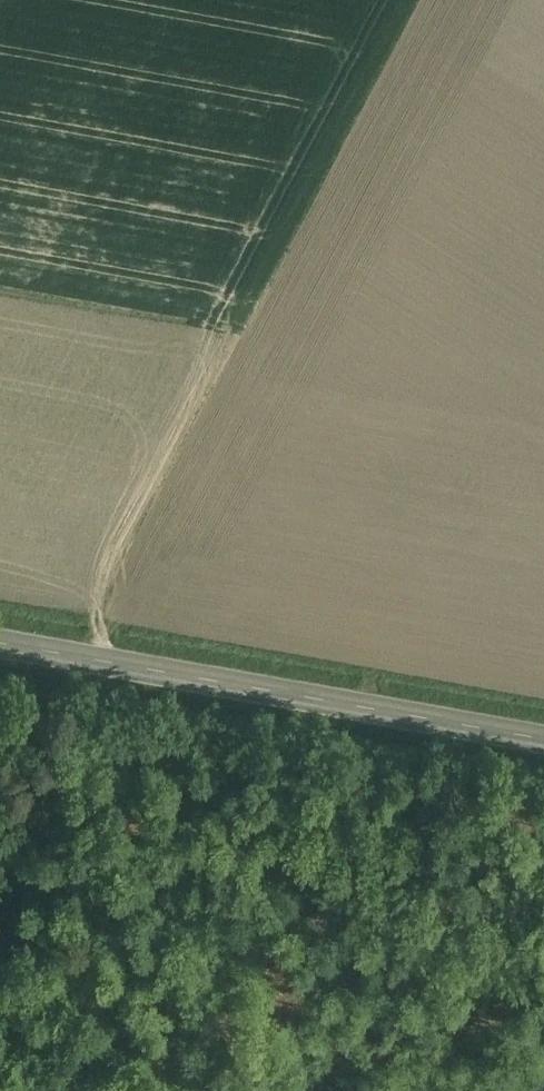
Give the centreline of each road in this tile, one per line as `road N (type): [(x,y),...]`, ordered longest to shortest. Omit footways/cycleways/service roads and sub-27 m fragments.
road 1 (tertiary): [(543,739),(0,642)]
road 2 (track): [(0,880),(84,657)]

